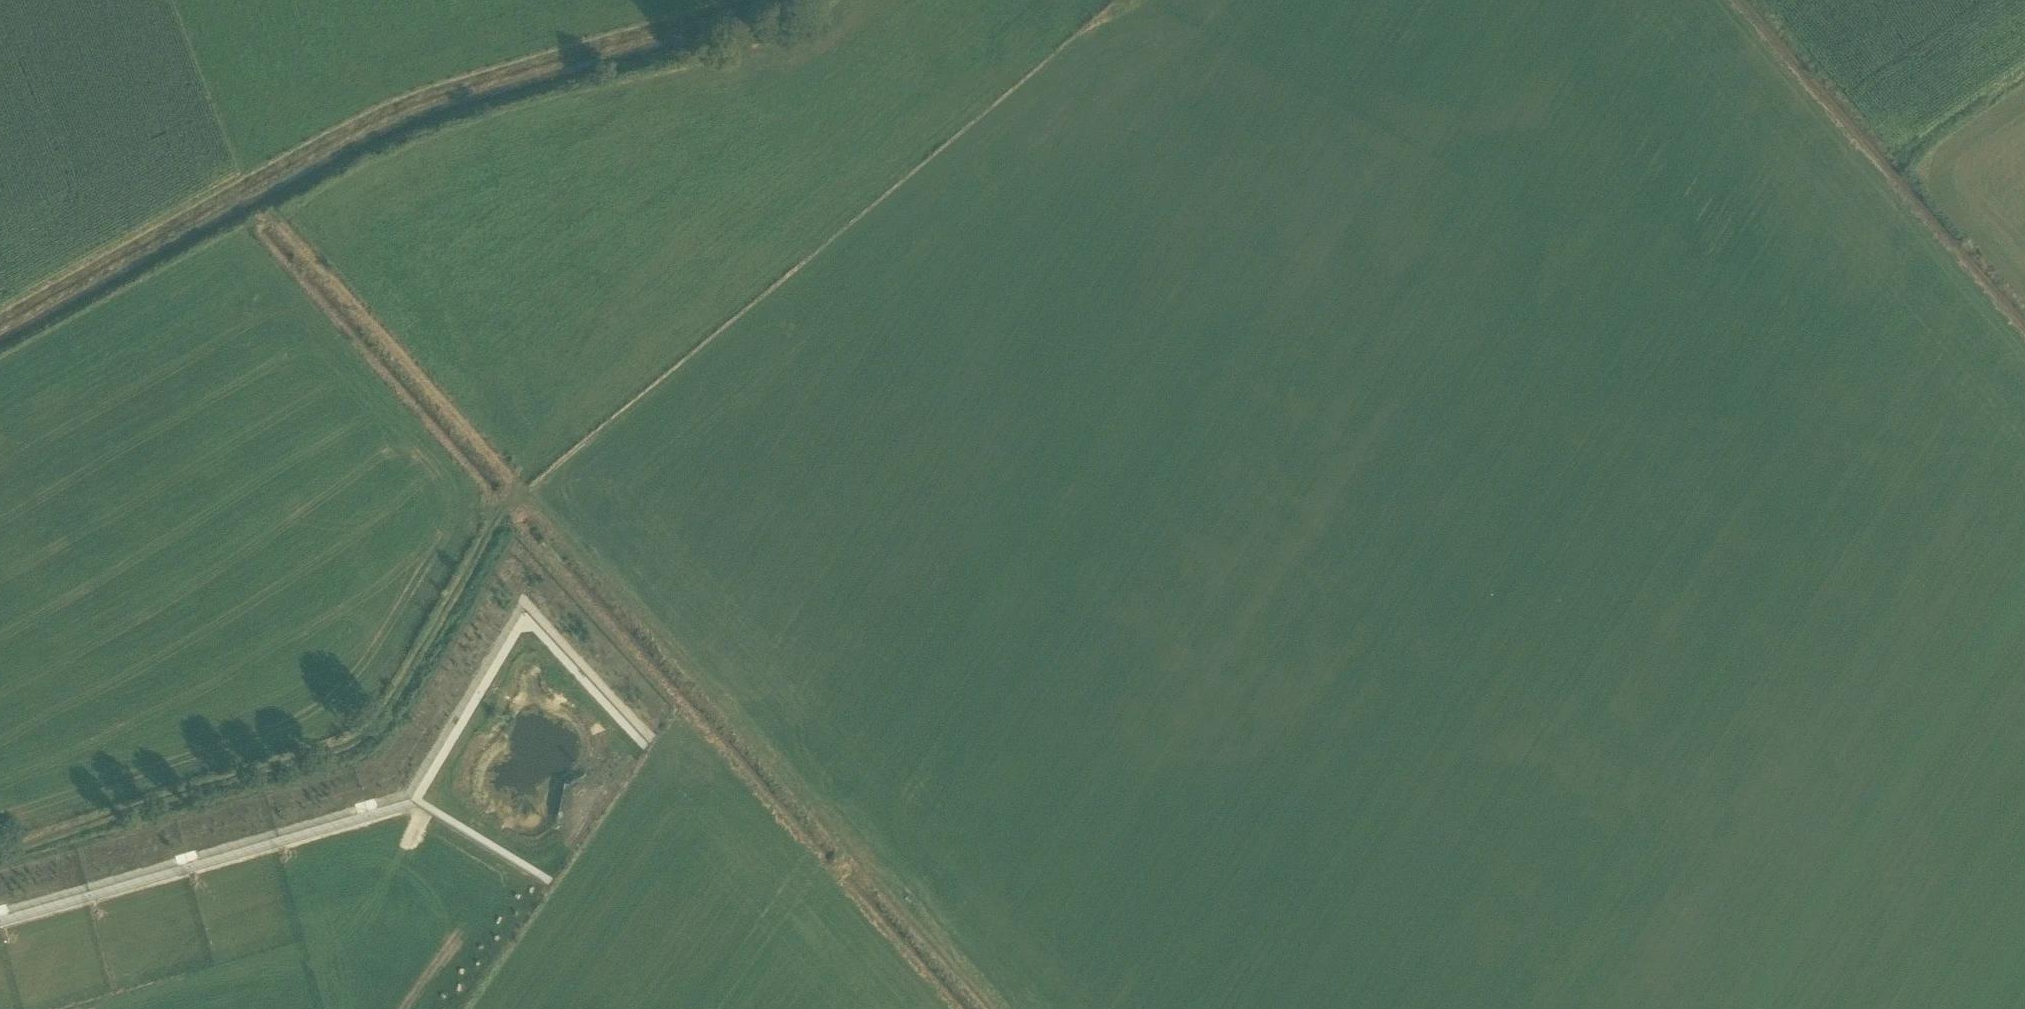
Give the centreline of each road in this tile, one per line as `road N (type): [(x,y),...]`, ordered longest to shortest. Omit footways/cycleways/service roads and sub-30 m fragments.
road 1 (track): [(0,859),(365,746),(521,495),(987,1008)]

